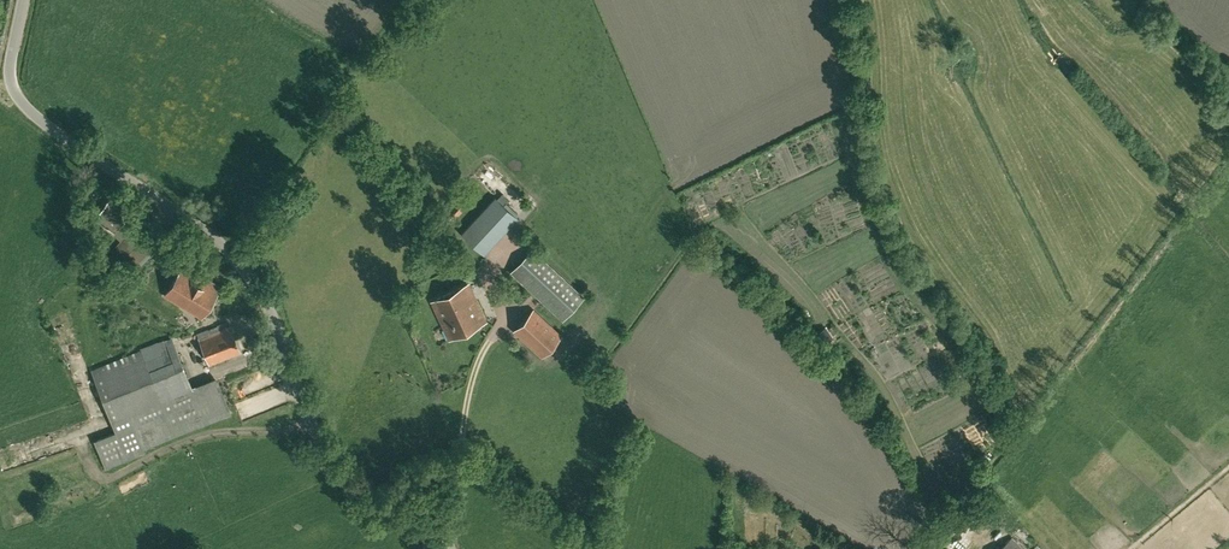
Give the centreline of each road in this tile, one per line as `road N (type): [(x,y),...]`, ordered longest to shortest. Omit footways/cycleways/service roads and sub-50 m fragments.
road 1 (unclassified): [(448,548),(388,512),(340,469),(315,429),(266,302),(223,245),(18,98),(11,64),(21,0)]

